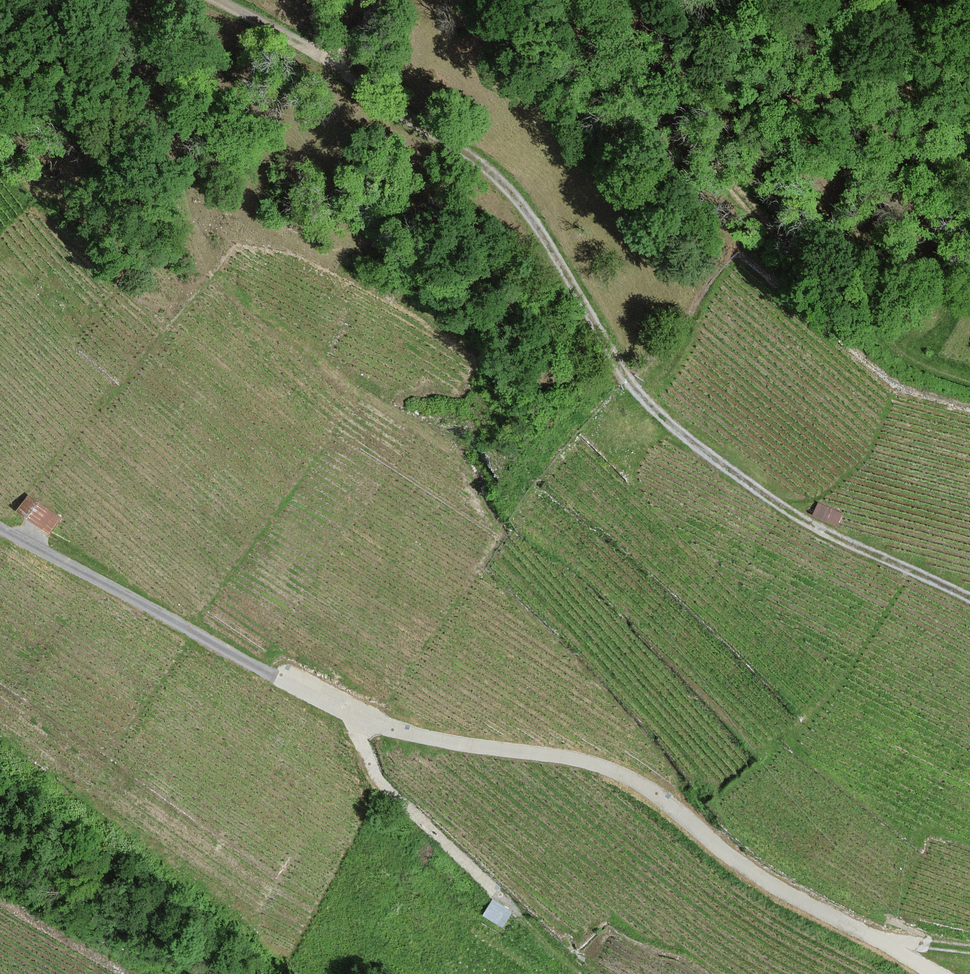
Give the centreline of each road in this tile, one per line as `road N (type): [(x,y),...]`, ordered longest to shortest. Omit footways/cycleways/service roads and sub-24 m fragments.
road 1 (residential): [(934,973),(751,872),(630,779),(575,759),(451,743),(361,718),(0,529)]
road 2 (track): [(338,65),(493,174),(545,235),(623,375),(658,413),(814,528),(969,600)]
road 3 (track): [(532,0),(588,35),(650,92),(795,250),(829,260),(922,256)]
road 4 (track): [(360,718),(373,770),(583,973)]
road 5 (track): [(210,0),(338,65),(385,0)]
road 6 (track): [(795,250),(860,302),(888,344)]

